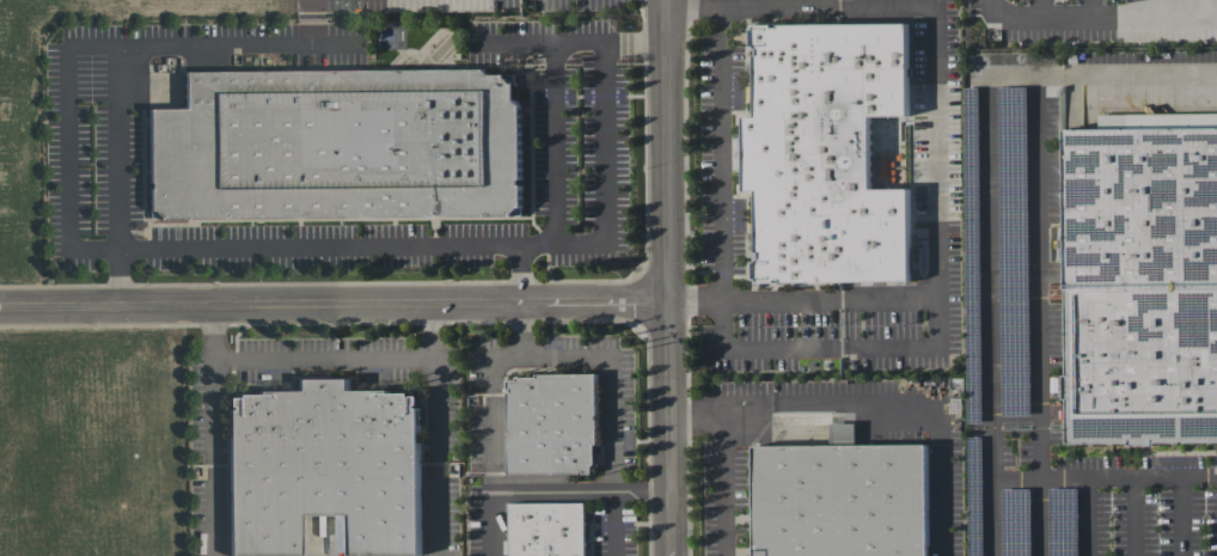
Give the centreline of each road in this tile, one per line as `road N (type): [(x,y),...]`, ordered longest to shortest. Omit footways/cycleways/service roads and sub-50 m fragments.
road 1 (residential): [(0,311),(671,307)]
road 2 (residential): [(667,0),(674,555)]

